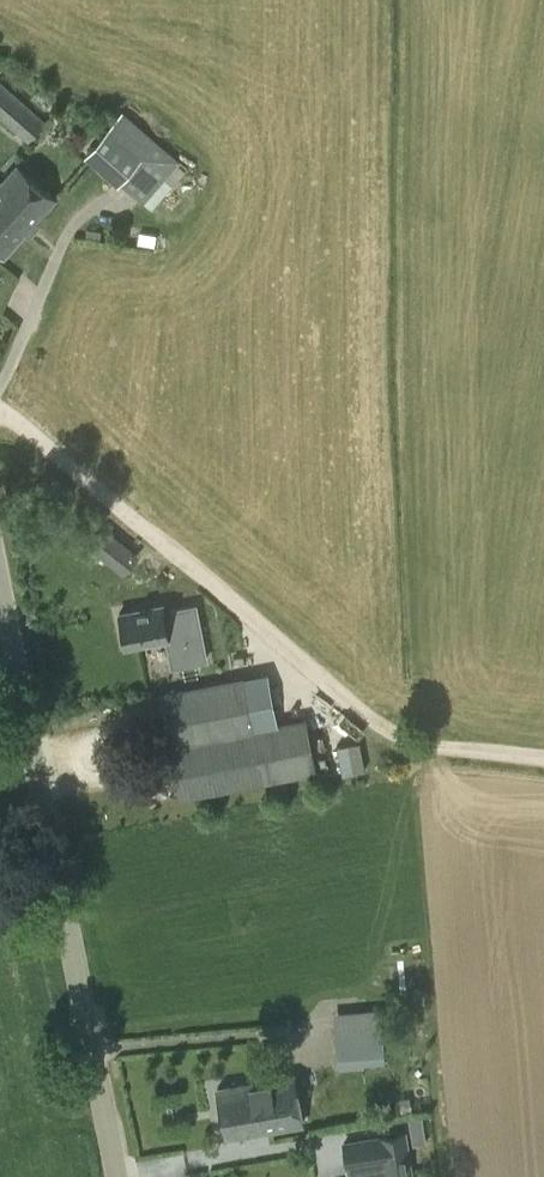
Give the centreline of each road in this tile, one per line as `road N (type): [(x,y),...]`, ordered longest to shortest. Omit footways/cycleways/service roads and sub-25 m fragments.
road 1 (track): [(0,420),(80,474),(352,710),(409,746),(543,763)]
road 2 (unclassified): [(116,1176),(0,603)]

